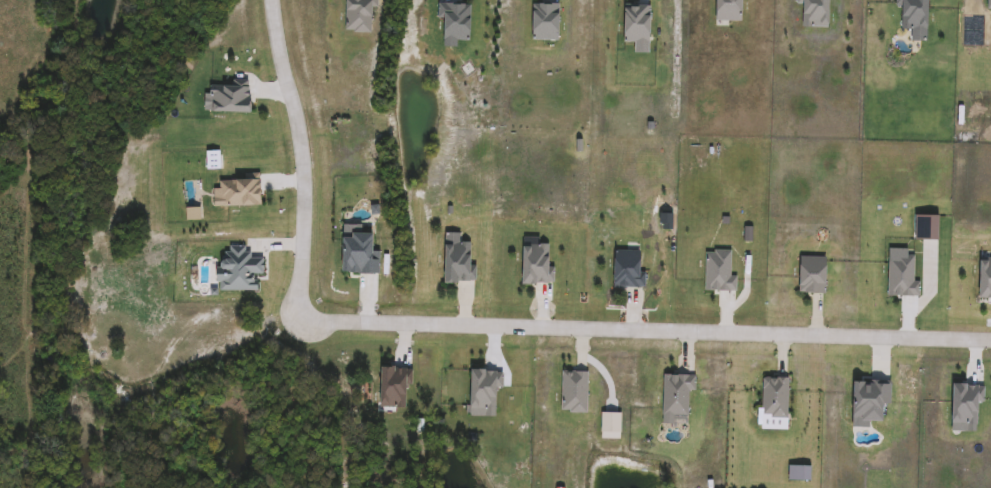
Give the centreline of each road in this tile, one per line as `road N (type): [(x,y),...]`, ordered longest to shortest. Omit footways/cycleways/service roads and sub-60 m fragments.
road 1 (residential): [(303,310),(990,334)]
road 2 (residential): [(277,0),(306,164),(303,310)]

